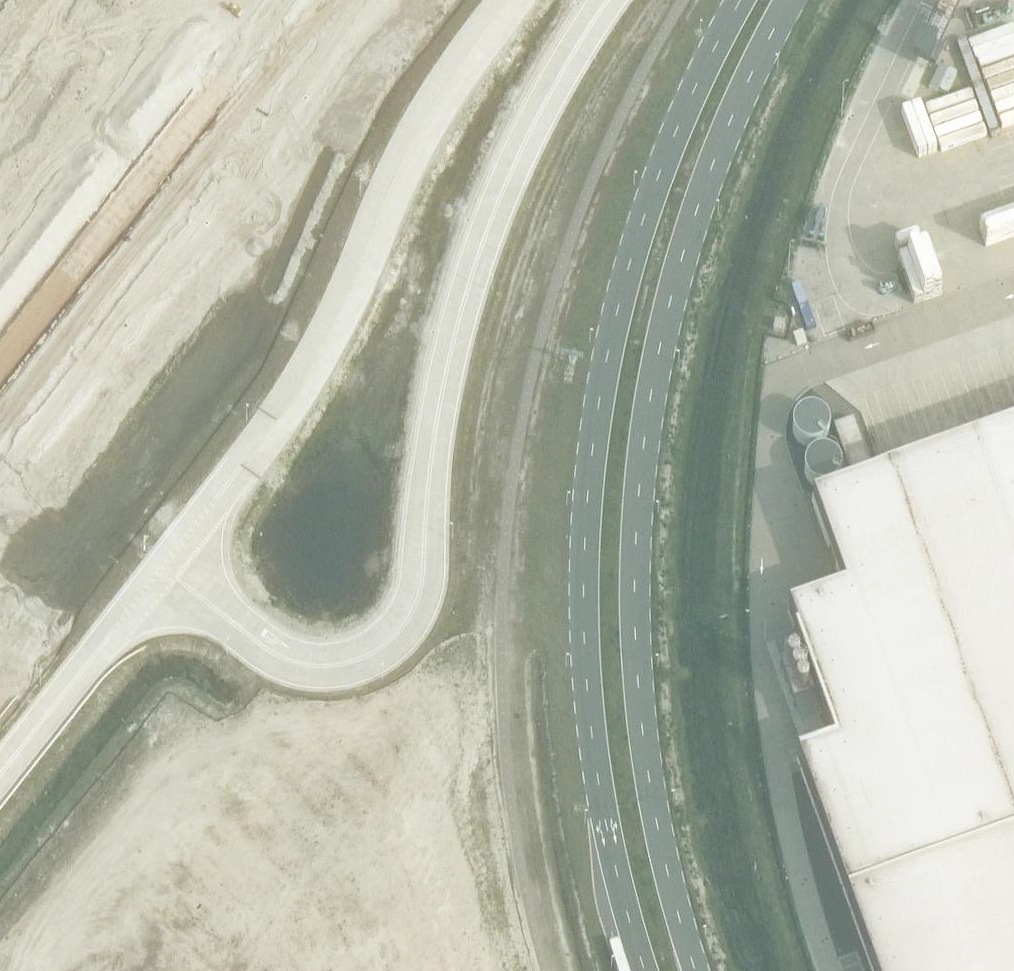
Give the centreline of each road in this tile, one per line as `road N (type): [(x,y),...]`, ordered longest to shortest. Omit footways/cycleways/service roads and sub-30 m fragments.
road 1 (tertiary): [(740,0),(666,144),(587,455),(583,626),(591,726),(603,814),(644,970)]
road 2 (tertiary): [(696,970),(657,825),(641,724),(634,544),(682,248),(790,0)]

